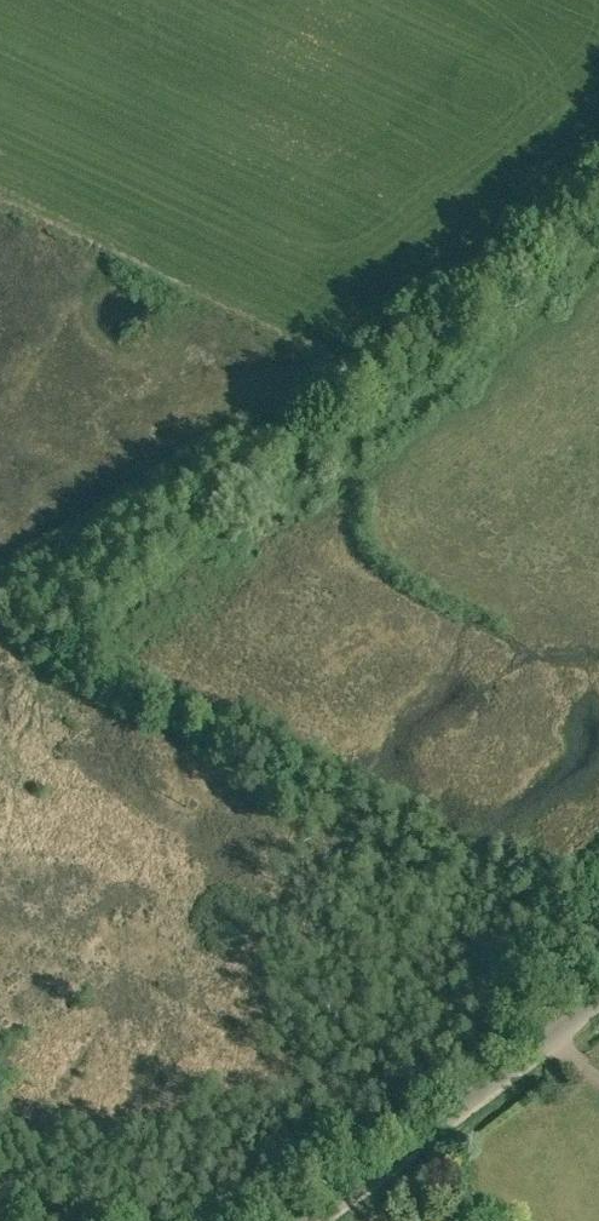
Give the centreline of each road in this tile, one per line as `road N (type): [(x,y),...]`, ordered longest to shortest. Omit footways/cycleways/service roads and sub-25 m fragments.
road 1 (unclassified): [(322,1220),(598,1005)]

